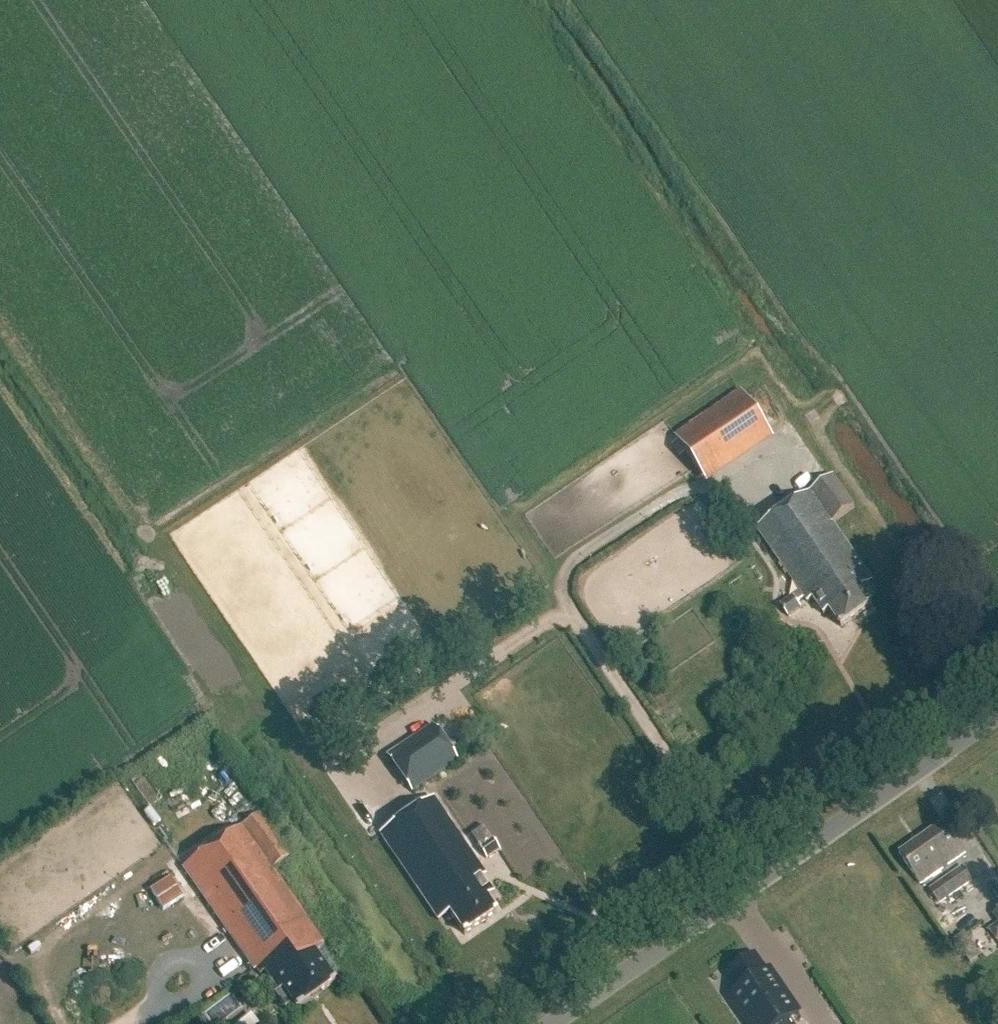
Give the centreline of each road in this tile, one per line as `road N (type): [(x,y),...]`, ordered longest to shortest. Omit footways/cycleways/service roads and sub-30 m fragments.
road 1 (unclassified): [(552,1023),(997,716)]

